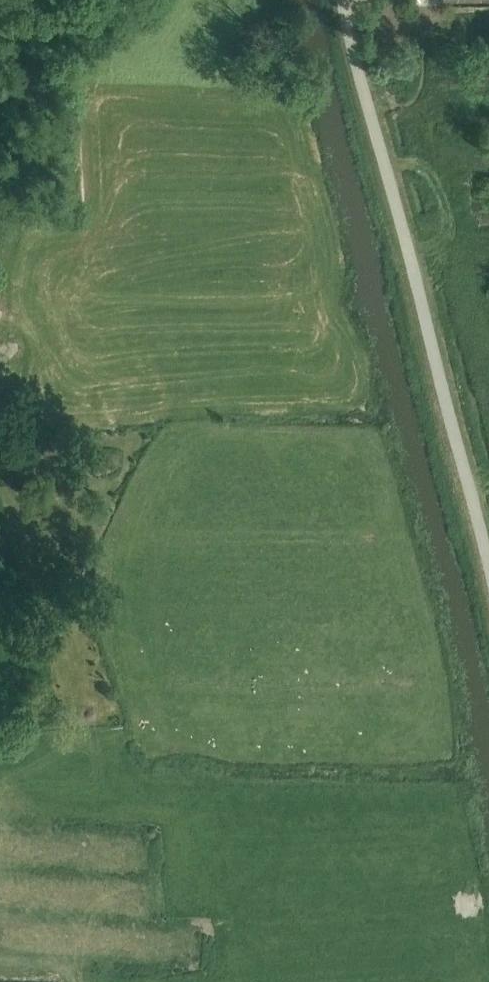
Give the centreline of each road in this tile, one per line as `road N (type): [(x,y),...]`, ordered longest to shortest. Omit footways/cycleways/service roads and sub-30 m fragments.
road 1 (unclassified): [(488,568),(343,0)]

